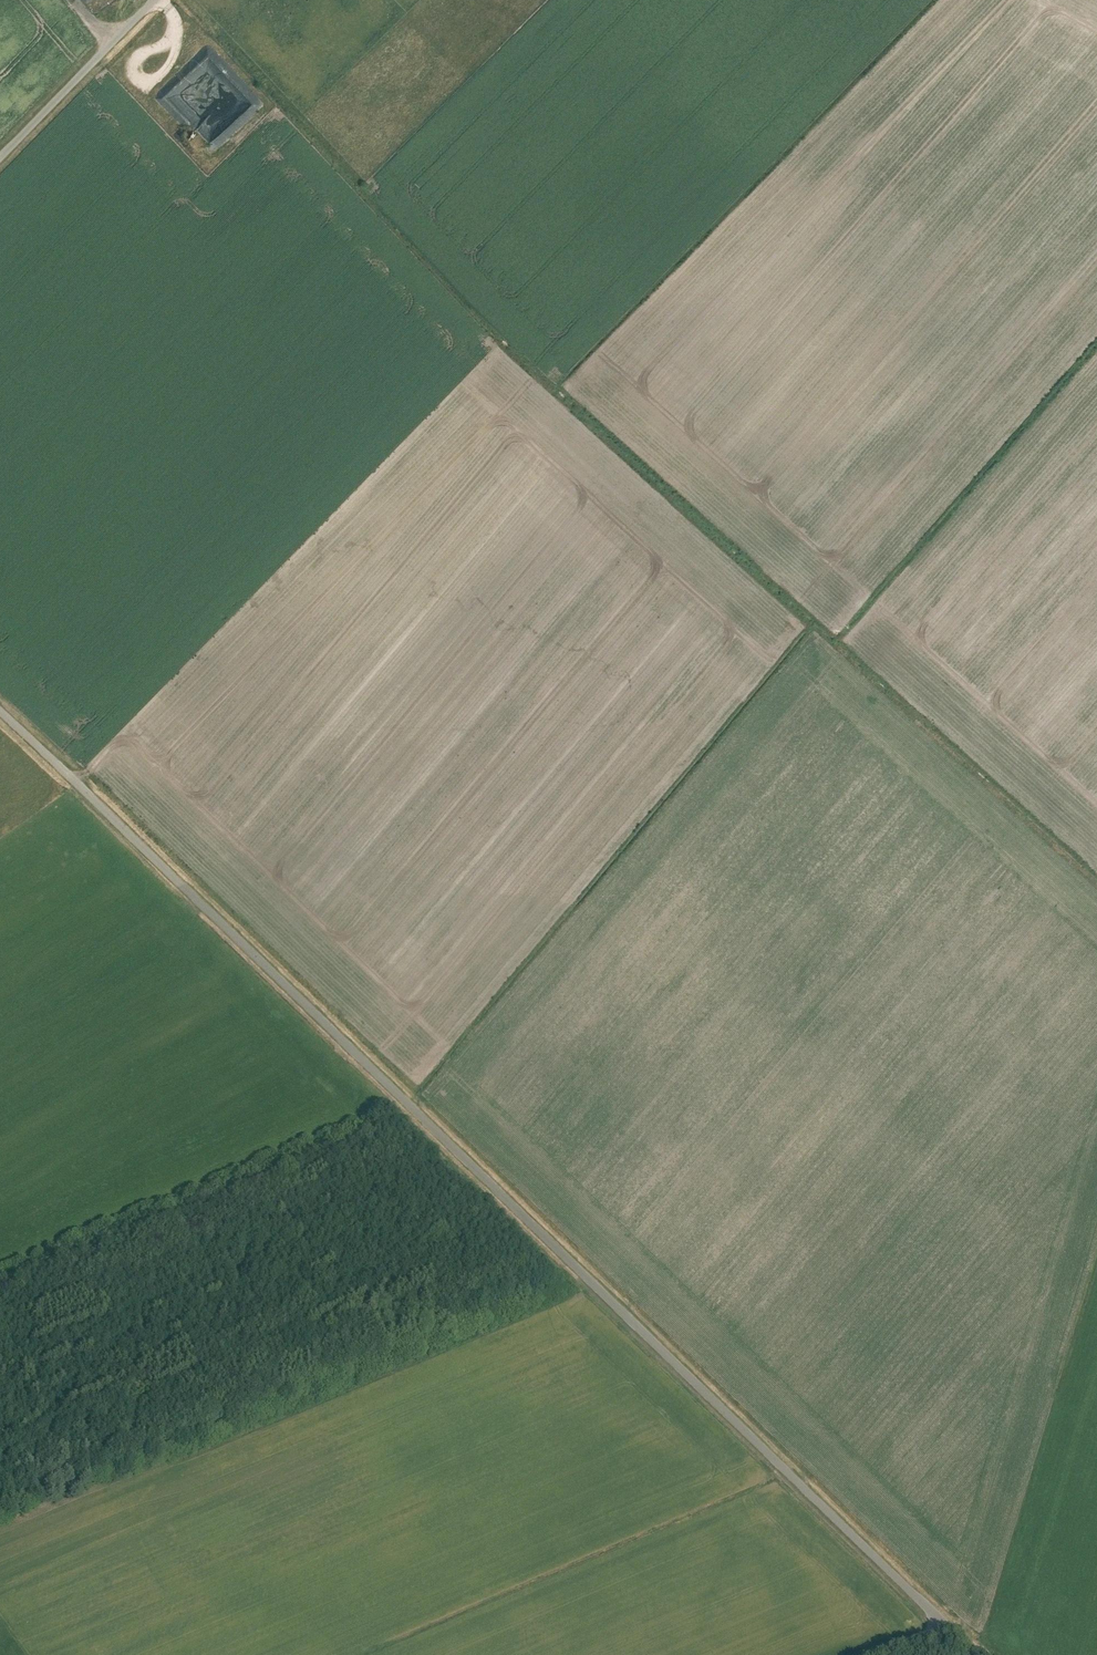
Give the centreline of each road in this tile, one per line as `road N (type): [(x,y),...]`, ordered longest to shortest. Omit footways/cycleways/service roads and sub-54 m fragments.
road 1 (unclassified): [(975,1654),(0,711)]
road 2 (unclassified): [(153,0),(0,157)]

